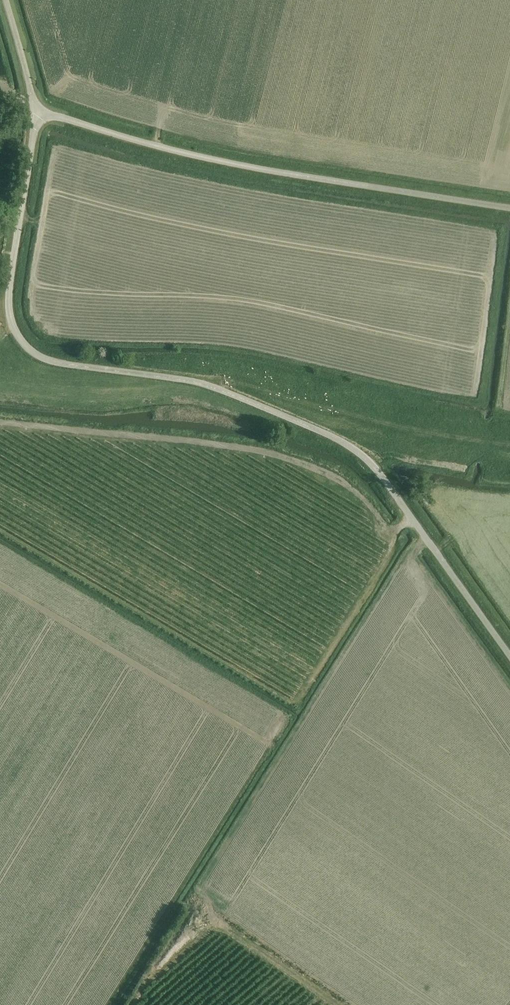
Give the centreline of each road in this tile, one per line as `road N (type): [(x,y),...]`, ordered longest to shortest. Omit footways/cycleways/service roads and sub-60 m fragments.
road 1 (unclassified): [(509,655),(362,456),(227,392),(59,362),(17,336),(8,289),(35,110)]
road 2 (unclassified): [(509,210),(302,180),(35,110)]
road 3 (track): [(509,449),(436,444),(237,381),(227,392)]

